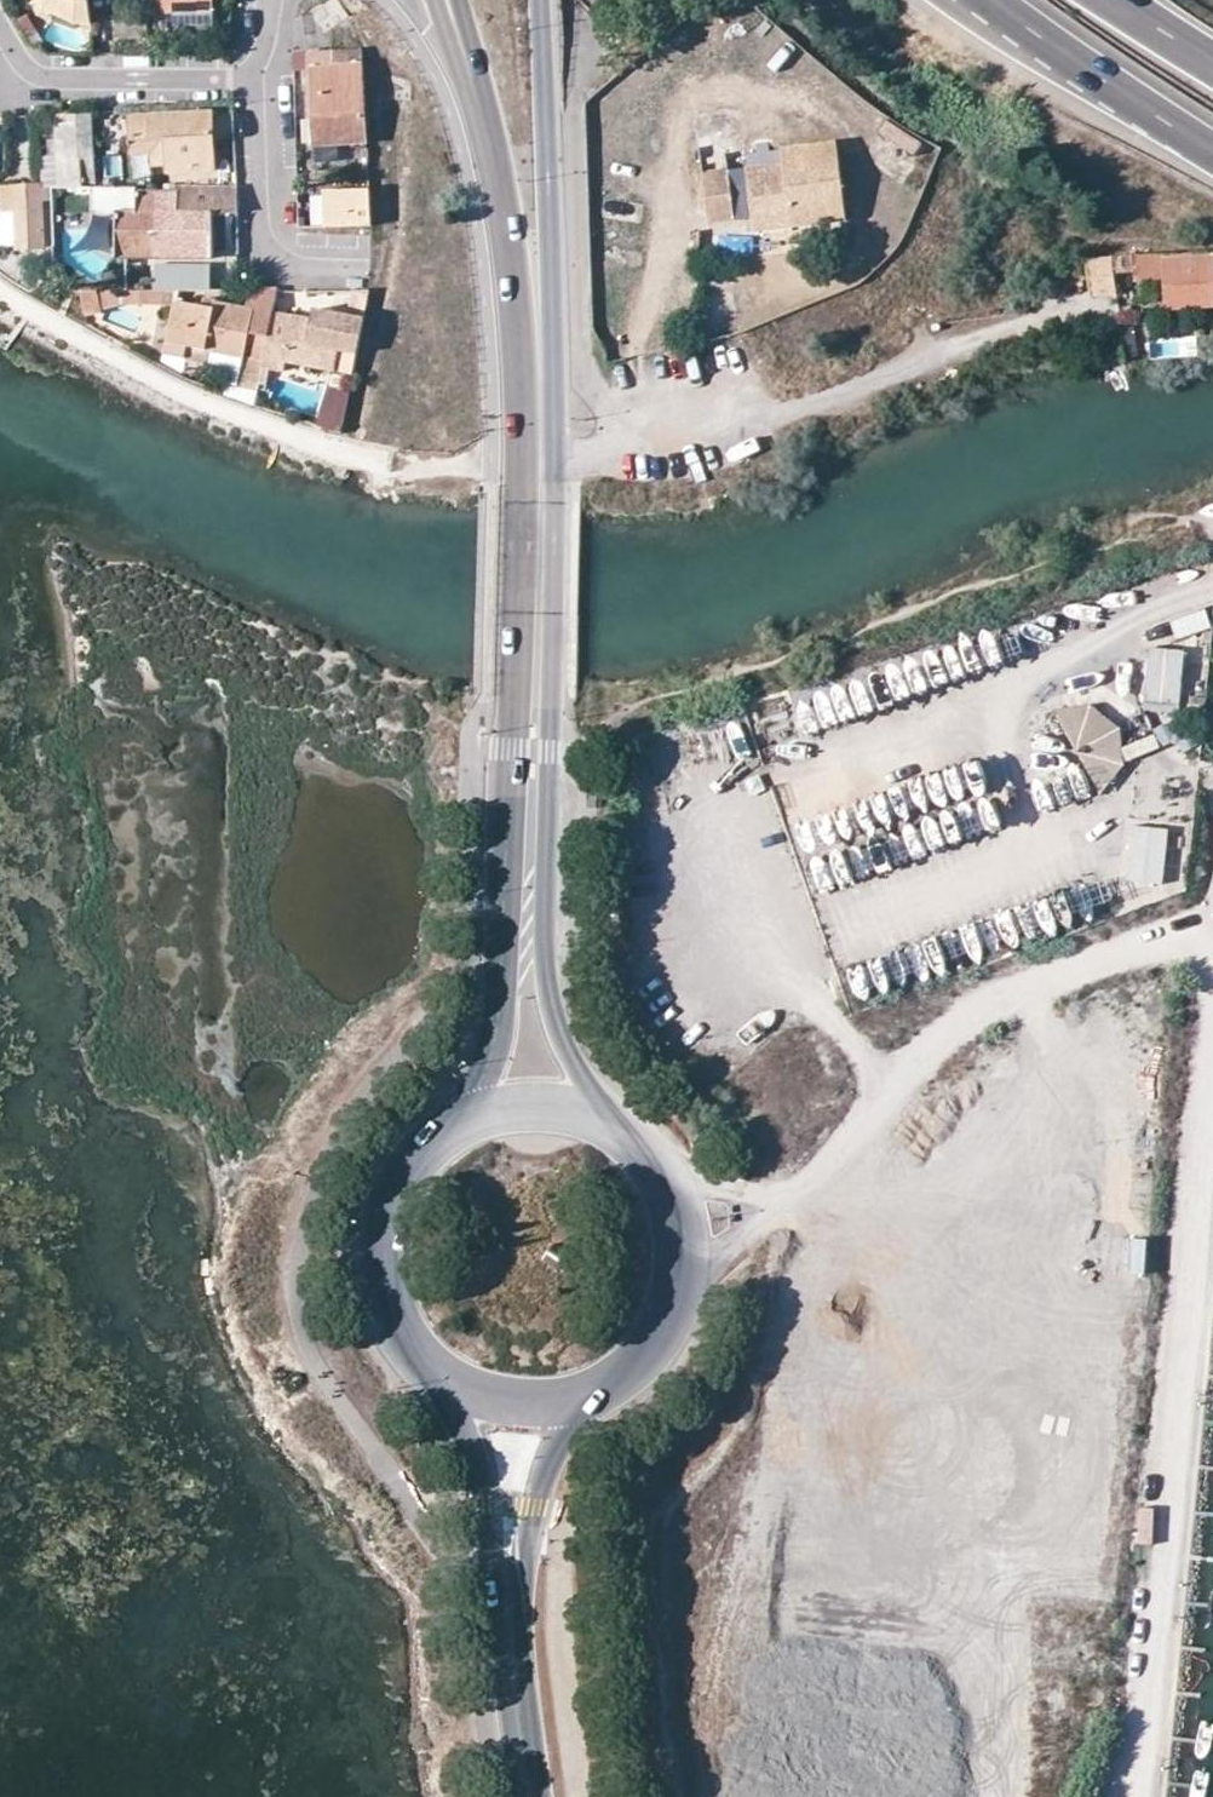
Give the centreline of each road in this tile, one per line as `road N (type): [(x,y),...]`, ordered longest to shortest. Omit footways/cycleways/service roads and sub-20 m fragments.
road 1 (primary): [(474,95),(502,198),(521,341),(502,1008),(462,1125)]
road 2 (unclassified): [(1137,1777),(1212,1036)]
road 3 (primary): [(610,1127),(554,1017),(546,962),(551,454)]
road 4 (unclassified): [(799,1191),(911,1067),(986,1008),(1212,932)]
road 5 (primary): [(551,454),(539,0)]
road 6 (residential): [(1048,317),(770,414),(697,412),(629,447)]
road 7 (residential): [(588,47),(576,121),(587,374),(626,419),(629,447)]
road 8 (primary): [(462,1125),(424,1155),(397,1195),(385,1242),(388,1290),(406,1335),(437,1371)]
road 9 (residential): [(0,34),(24,70),(48,78),(268,76)]
road 10 (trunk): [(999,0),(1212,146)]
road 11 (residential): [(341,249),(285,250),(274,231),(268,76)]
road 12 (primary): [(532,1796),(512,1569)]
road 13 (primary): [(437,1371),(512,1569)]
road 14 (primary): [(512,1569),(534,1532),(544,1464),(584,1398)]
road 15 (primary): [(584,1398),(627,1375),(660,1339),(682,1280)]
road 16 (primary): [(437,1371),(482,1397),(533,1407),(584,1398)]
road 17 (primary): [(610,1127),(562,1109),(510,1108),(462,1125)]
road 18 (unclassified): [(682,1280),(799,1191)]
road 19 (unclassified): [(799,1191),(757,1199),(660,1177)]
road 20 (trunk): [(1212,66),(1108,0)]

